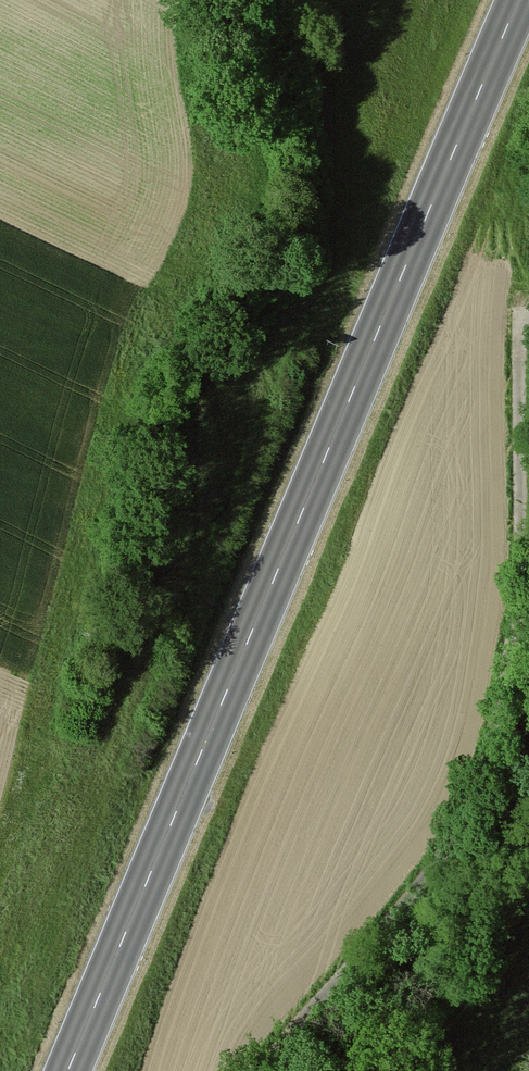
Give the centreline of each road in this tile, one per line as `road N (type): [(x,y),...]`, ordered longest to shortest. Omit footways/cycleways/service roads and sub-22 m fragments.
road 1 (primary): [(68,1070),(519,0)]
road 2 (track): [(277,1070),(290,1038),(458,839),(512,632),(521,310)]

